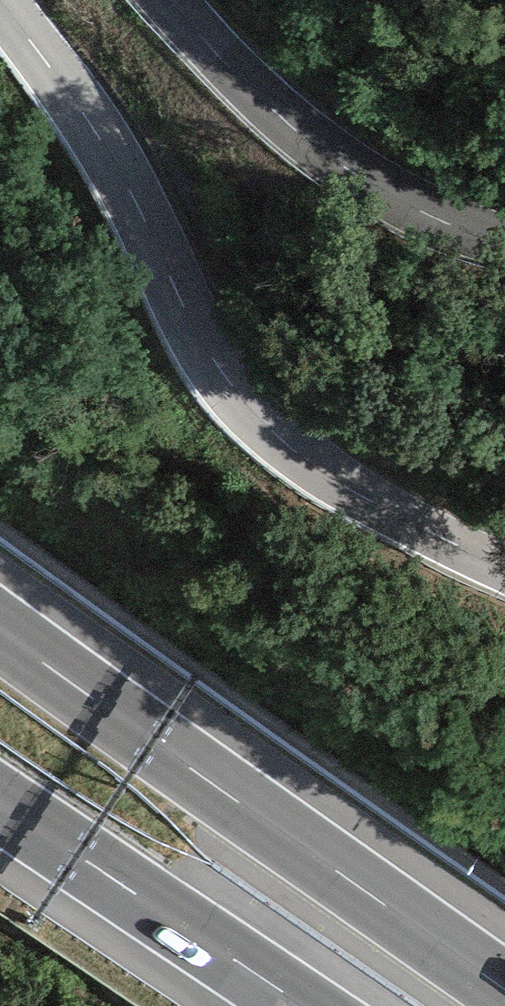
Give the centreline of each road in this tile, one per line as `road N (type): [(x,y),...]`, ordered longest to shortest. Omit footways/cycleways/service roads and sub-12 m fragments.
road 1 (secondary): [(0,4),(90,123),(195,332),(261,425),(366,500),(504,567)]
road 2 (motorway): [(504,987),(0,628)]
road 3 (secondary): [(504,244),(396,199),(332,160),(275,112),(169,0)]
road 4 (motorway): [(0,803),(302,1005)]

